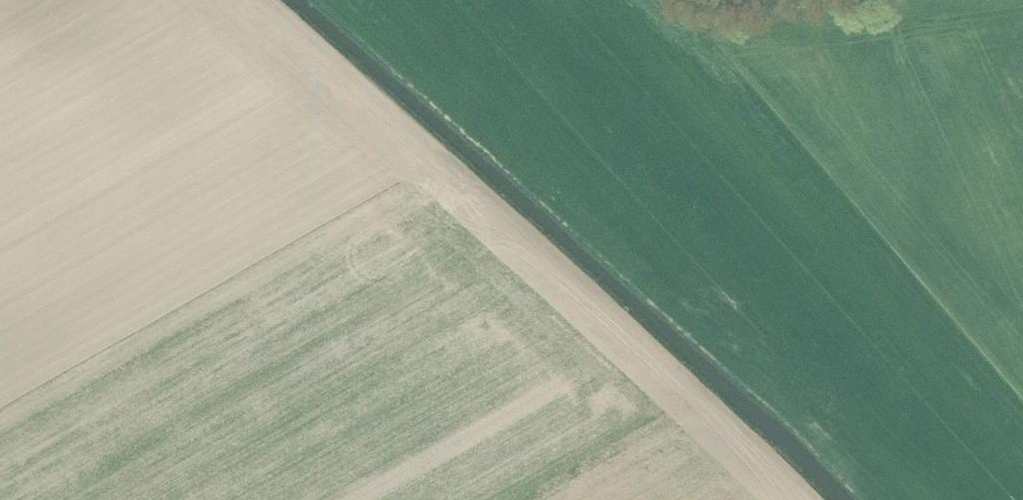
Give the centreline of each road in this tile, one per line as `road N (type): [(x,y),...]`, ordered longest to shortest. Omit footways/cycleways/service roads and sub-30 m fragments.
road 1 (track): [(688,382),(810,499)]

